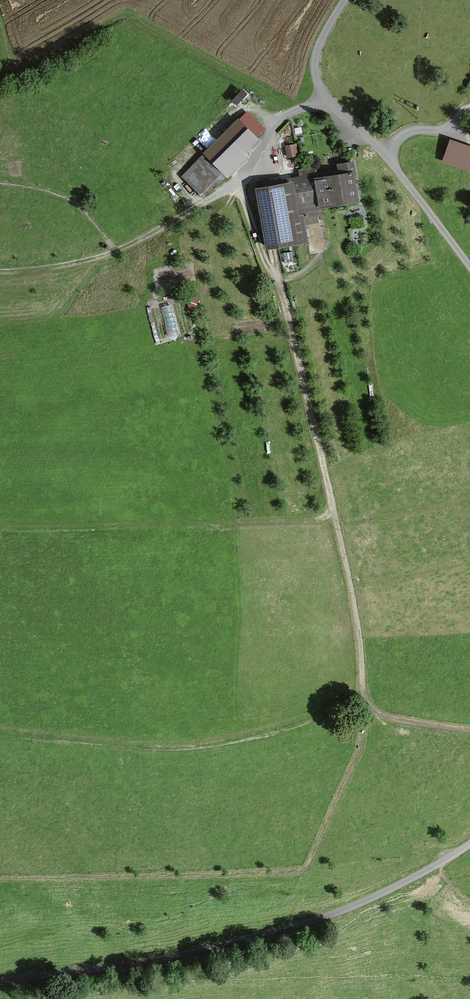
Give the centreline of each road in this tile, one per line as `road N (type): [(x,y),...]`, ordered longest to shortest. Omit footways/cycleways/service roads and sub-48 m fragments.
road 1 (track): [(244,181),(291,327),(352,600),(364,694),(386,720),(469,732)]
road 2 (track): [(0,983),(155,965),(307,928),(386,899),(469,846)]
road 3 (track): [(244,181),(116,251),(66,265),(0,271)]
road 4 (track): [(469,267),(388,157)]
road 5 (track): [(325,99),(280,120),(244,181)]

